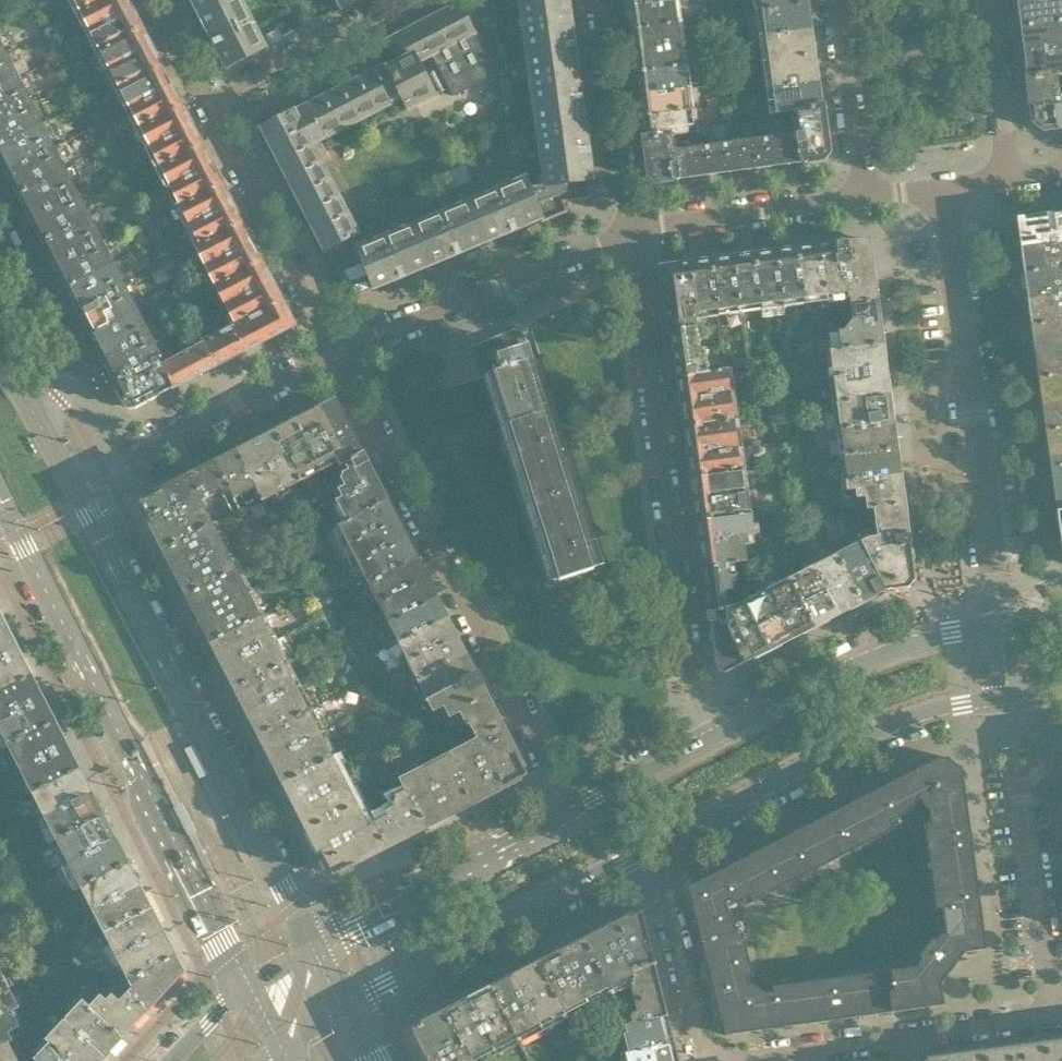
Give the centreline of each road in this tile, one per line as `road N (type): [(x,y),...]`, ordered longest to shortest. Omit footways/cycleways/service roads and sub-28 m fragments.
road 1 (secondary): [(312,948),(68,474)]
road 2 (secondary): [(7,514),(247,985)]
road 3 (residential): [(698,745),(634,227)]
road 4 (residential): [(335,353),(572,809)]
road 5 (residential): [(997,631),(942,184)]
road 6 (residential): [(651,847),(871,736),(1009,700)]
road 7 (residential): [(335,353),(634,227)]
road 8 (residential): [(997,631),(907,649),(698,745)]
road 9 (residential): [(1050,1018),(1009,700)]
road 10 (residential): [(1050,1018),(741,1060)]
road 11 (residential): [(335,353),(117,465),(68,474)]
road 12 (residential): [(209,100),(335,353)]
road 13 (residential): [(634,227),(866,193)]
road 14 (residential): [(634,227),(601,0)]
road 15 (residential): [(41,426),(52,419),(70,362),(0,223)]
road 16 (residential): [(448,950),(651,847)]
road 17 (residential): [(706,1060),(651,847)]
road 18 (residential): [(402,0),(209,100)]
road 19 (residential): [(839,0),(866,193)]
road 20 (residential): [(572,809),(412,893)]
road 21 (residential): [(1010,175),(986,0)]
road 22 (residential): [(698,745),(572,809)]
road 23 (residential): [(342,1010),(448,950)]

